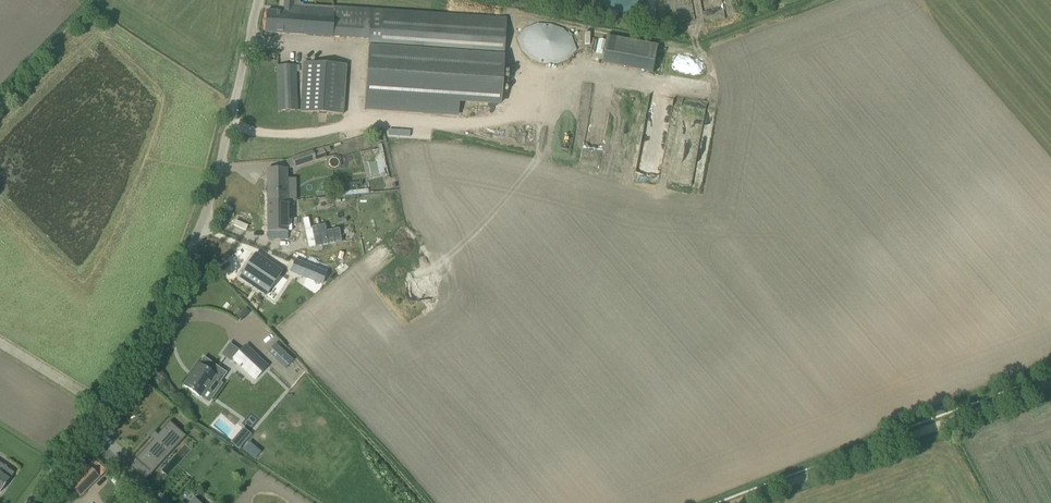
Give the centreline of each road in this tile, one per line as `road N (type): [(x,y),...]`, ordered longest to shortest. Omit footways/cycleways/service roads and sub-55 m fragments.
road 1 (unclassified): [(24,502),(123,379),(199,234),(260,0)]
road 2 (track): [(734,502),(1050,385)]

